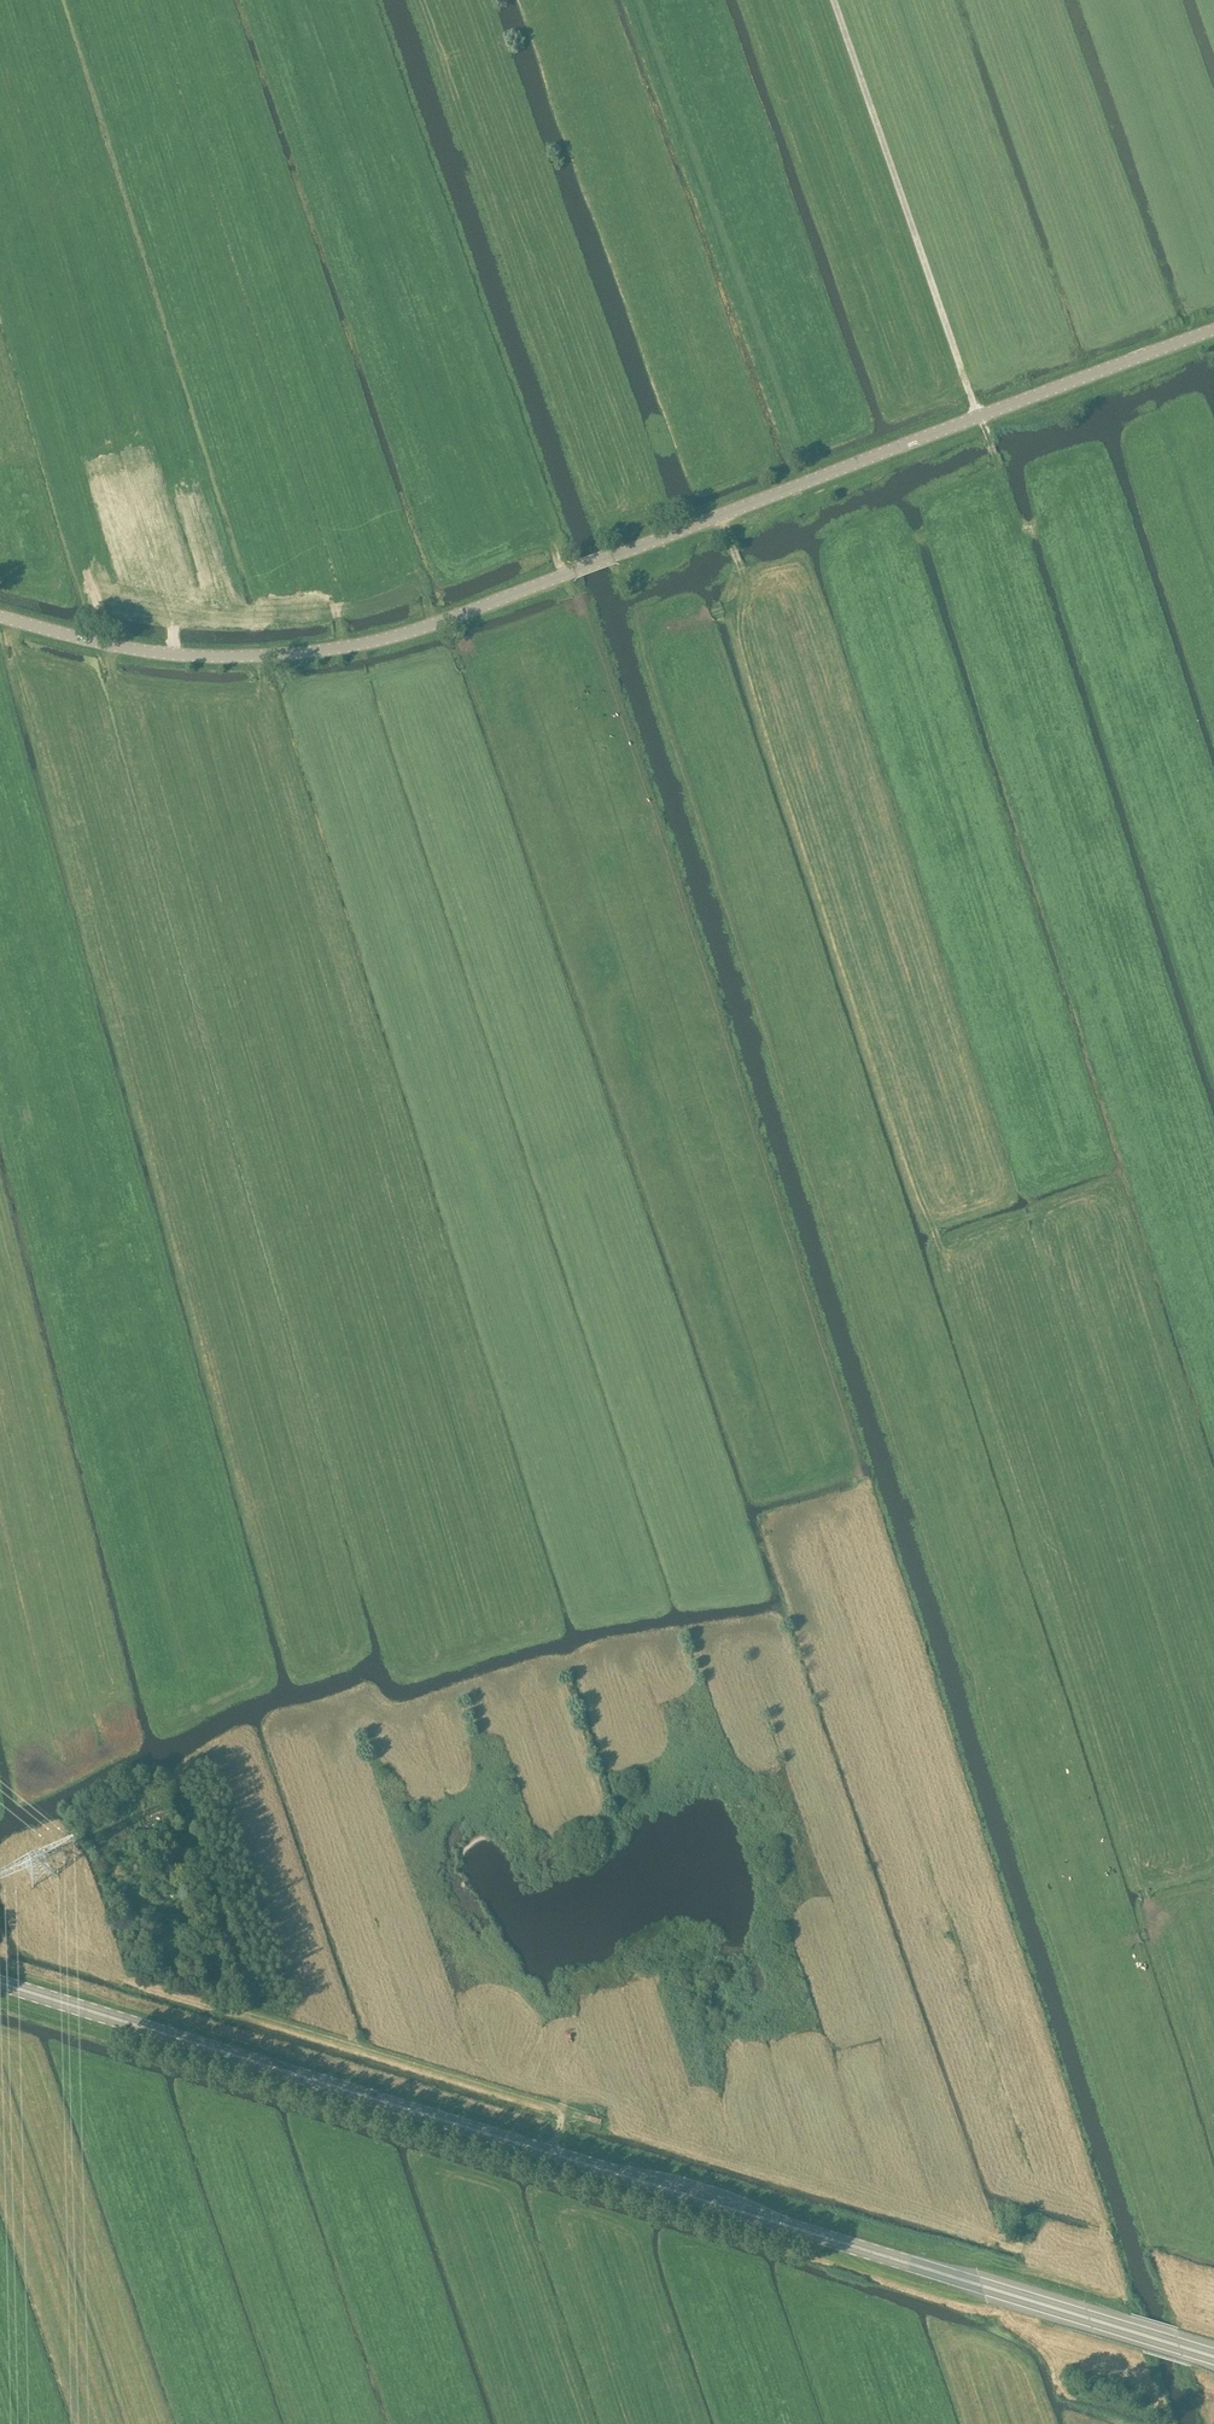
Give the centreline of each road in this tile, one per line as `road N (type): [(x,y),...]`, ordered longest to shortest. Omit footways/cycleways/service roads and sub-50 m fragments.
road 1 (primary): [(1182,2346),(0,1983)]
road 2 (unclassified): [(575,572),(1213,330)]
road 3 (unclassified): [(575,572),(450,621),(351,648),(256,658),(157,655),(0,619)]
road 4 (track): [(978,417),(833,0)]

